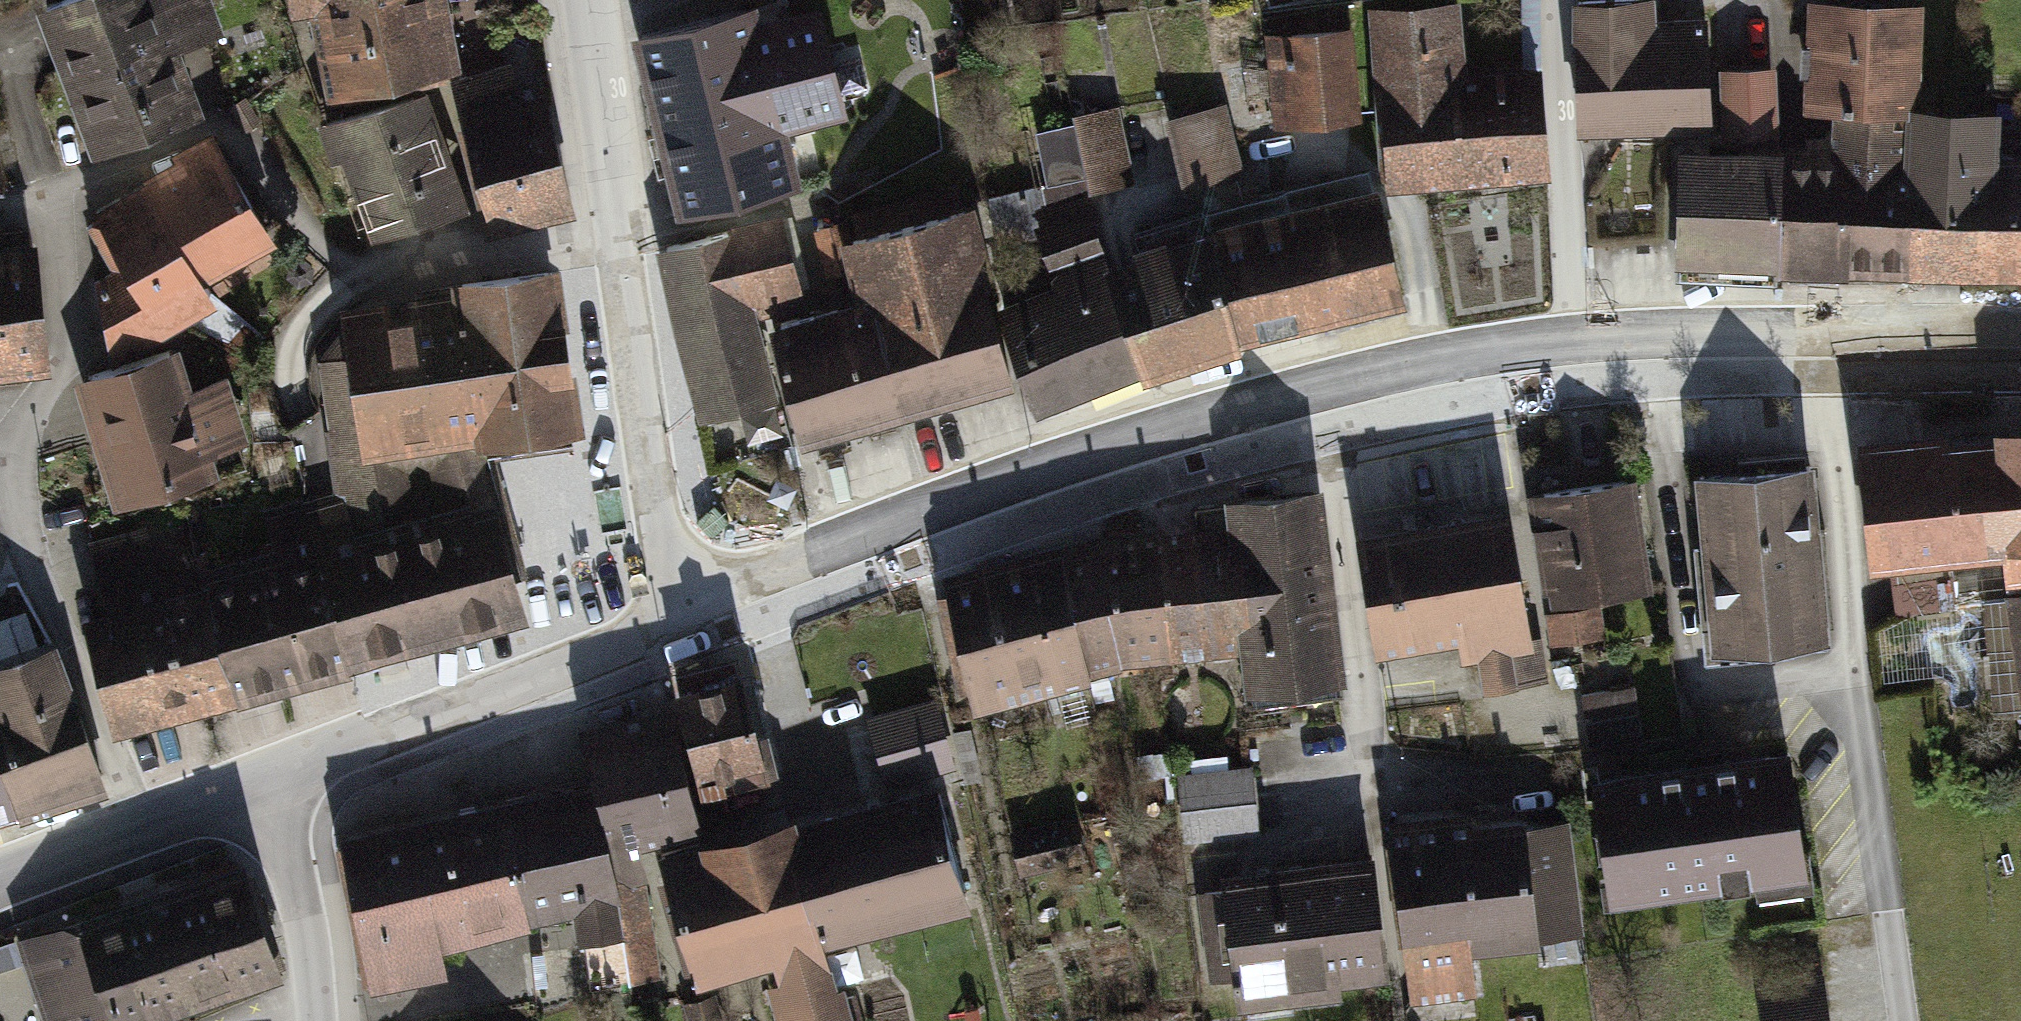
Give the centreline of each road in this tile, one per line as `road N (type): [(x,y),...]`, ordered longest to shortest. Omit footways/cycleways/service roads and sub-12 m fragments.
road 1 (residential): [(146,824),(28,550),(15,473),(63,365),(49,196),(234,121),(333,260),(374,271),(620,220)]
road 2 (residential): [(683,620),(1078,476),(1329,406),(1576,361)]
road 3 (residential): [(1576,361),(2020,349)]
road 4 (residential): [(279,778),(683,620)]
road 5 (residential): [(620,220),(683,620)]
road 6 (residential): [(1576,361),(1560,0)]
road 7 (residential): [(279,778),(302,872),(315,1020)]
road 8 (residential): [(589,0),(620,220)]
road 9 (residential): [(0,880),(146,824)]
road 10 (residential): [(146,824),(279,778)]

